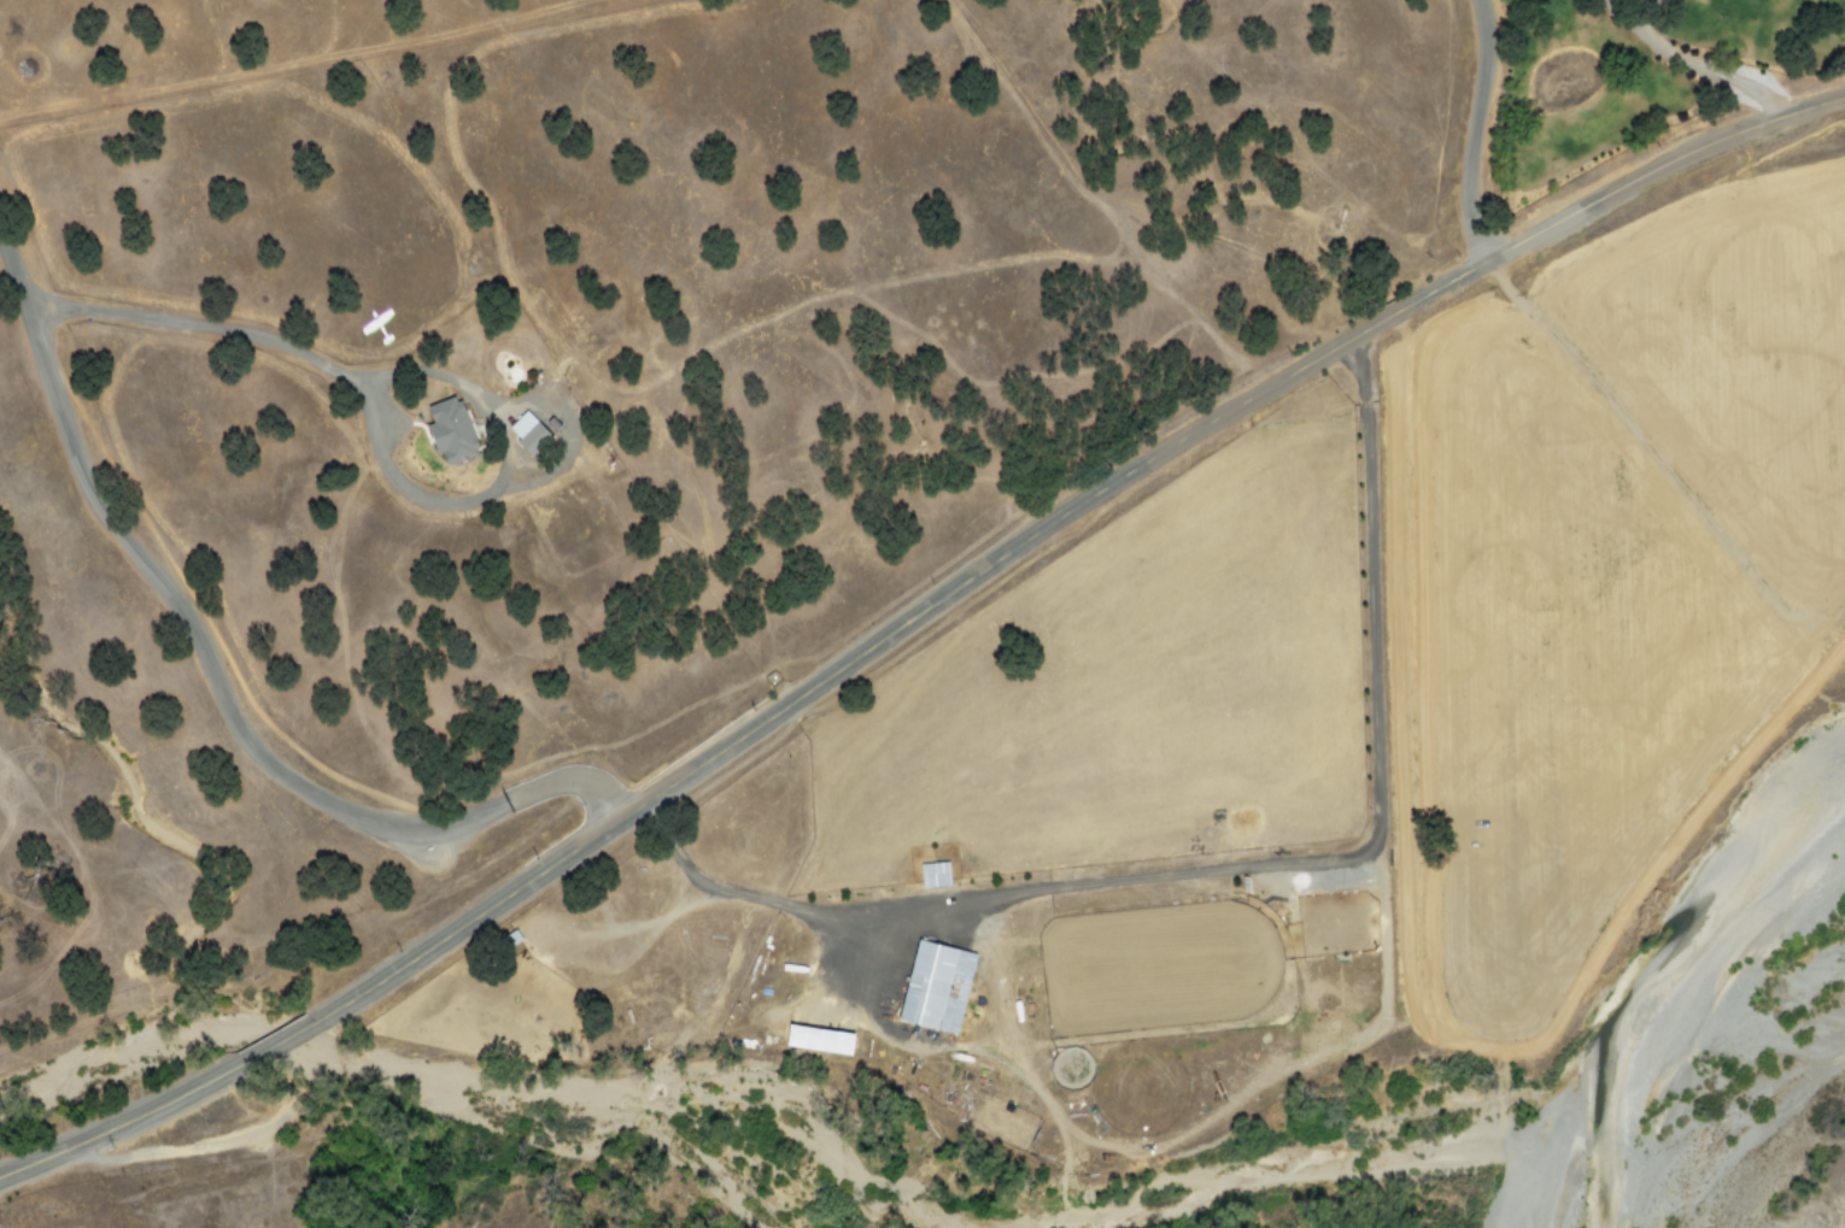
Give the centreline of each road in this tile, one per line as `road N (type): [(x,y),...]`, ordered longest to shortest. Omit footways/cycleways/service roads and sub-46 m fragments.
road 1 (secondary): [(326,1016),(1047,525),(1282,376),(1657,170),(1785,112),(1844,95)]
road 2 (residential): [(620,817),(567,781),(446,827),(381,824),(340,812),(252,748),(183,613),(81,472),(0,239)]
road 3 (track): [(1487,264),(1600,386),(1780,616)]
road 4 (secondary): [(0,1178),(245,1063)]
road 5 (residential): [(1487,264),(1468,187),(1482,51),(1477,0)]

